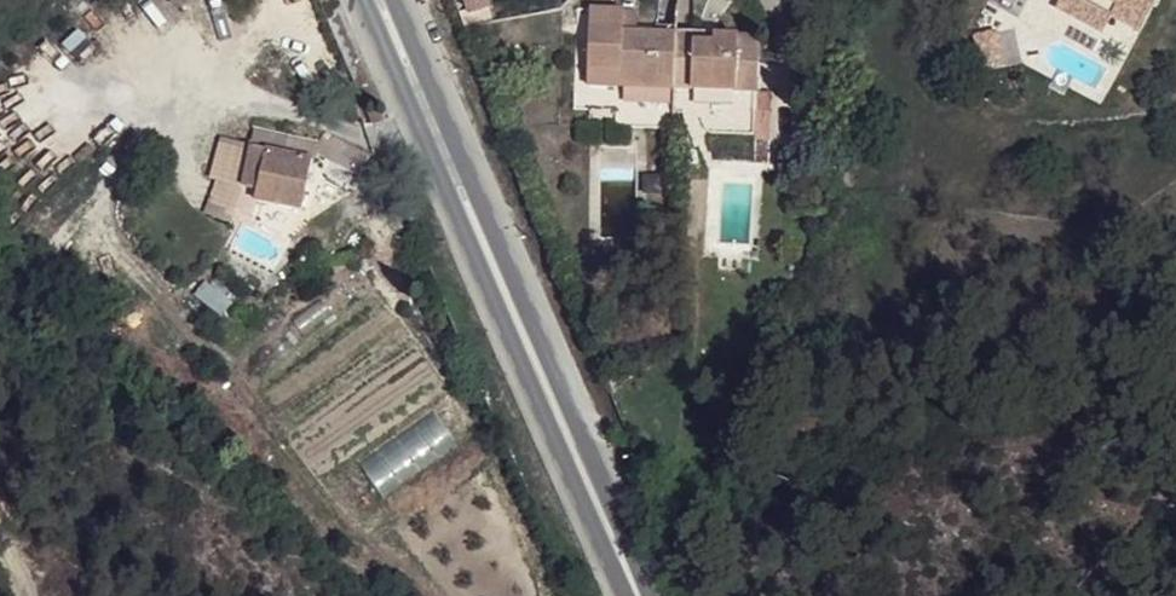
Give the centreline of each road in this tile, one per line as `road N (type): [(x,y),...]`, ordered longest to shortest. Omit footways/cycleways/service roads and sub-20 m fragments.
road 1 (secondary): [(387,0),(637,595)]

